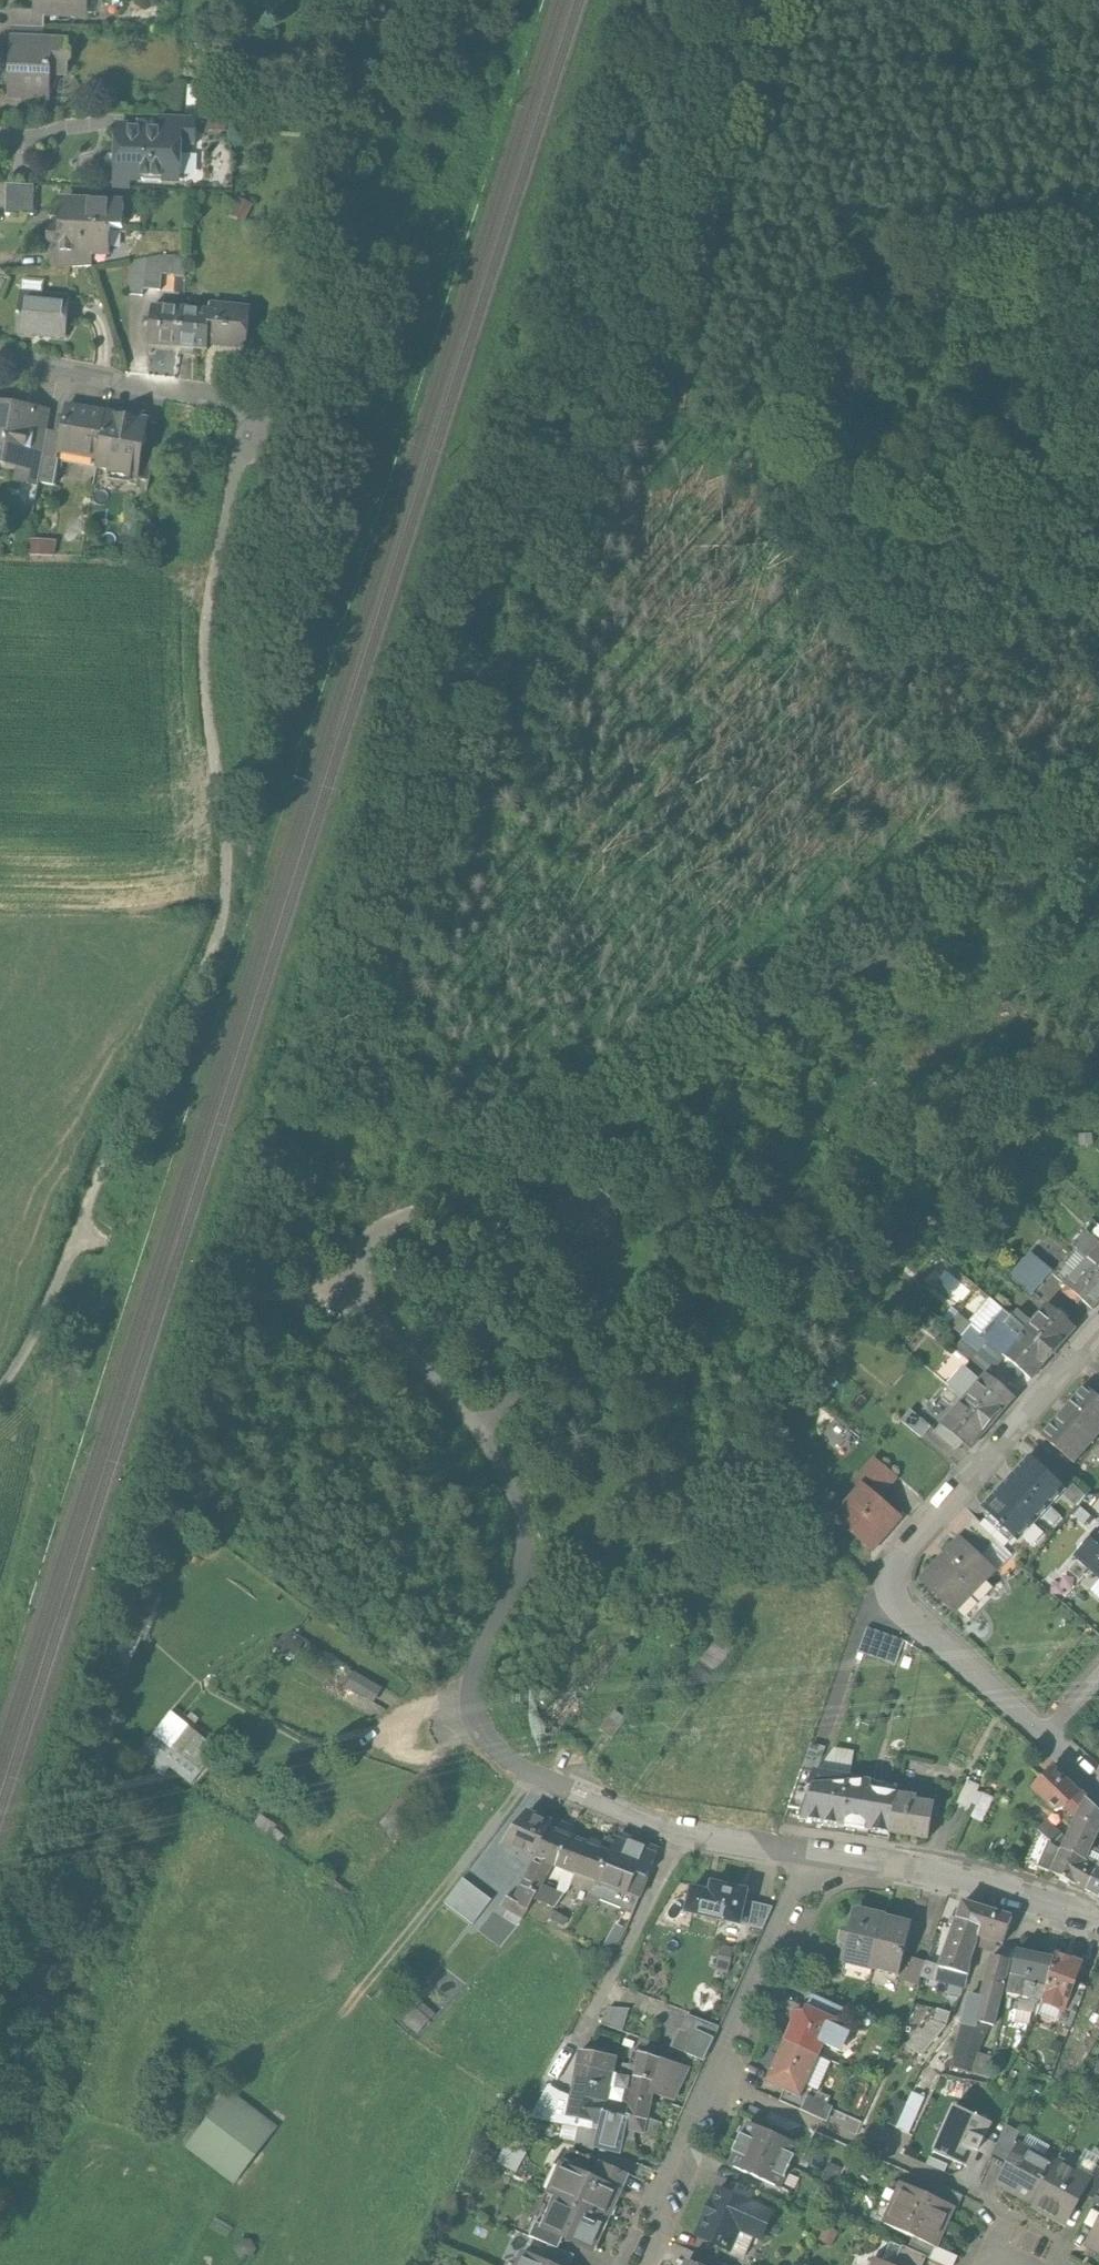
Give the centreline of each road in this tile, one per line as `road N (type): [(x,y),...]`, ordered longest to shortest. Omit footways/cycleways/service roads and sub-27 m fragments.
road 1 (track): [(252,397),(209,570),(200,644),(222,839),(219,882),(208,931),(68,1216)]
road 2 (unclassified): [(601,1796),(525,1764),(472,1714),(465,1674),(518,1546),(514,1508),(469,1413),(416,1349),(337,1297)]
road 3 (residential): [(1098,1308),(880,1573),(930,1631),(1046,1729)]
road 4 (residential): [(809,1852),(786,1923),(630,2264)]
road 5 (residential): [(1098,1910),(1005,1882),(809,1852)]
road 6 (track): [(68,1216),(337,1297)]
road 7 (residential): [(252,397),(0,355)]
road 8 (residential): [(680,1828),(590,2015)]
road 9 (track): [(68,1216),(46,1282),(0,1366)]
road 10 (residential): [(809,1852),(680,1828)]

